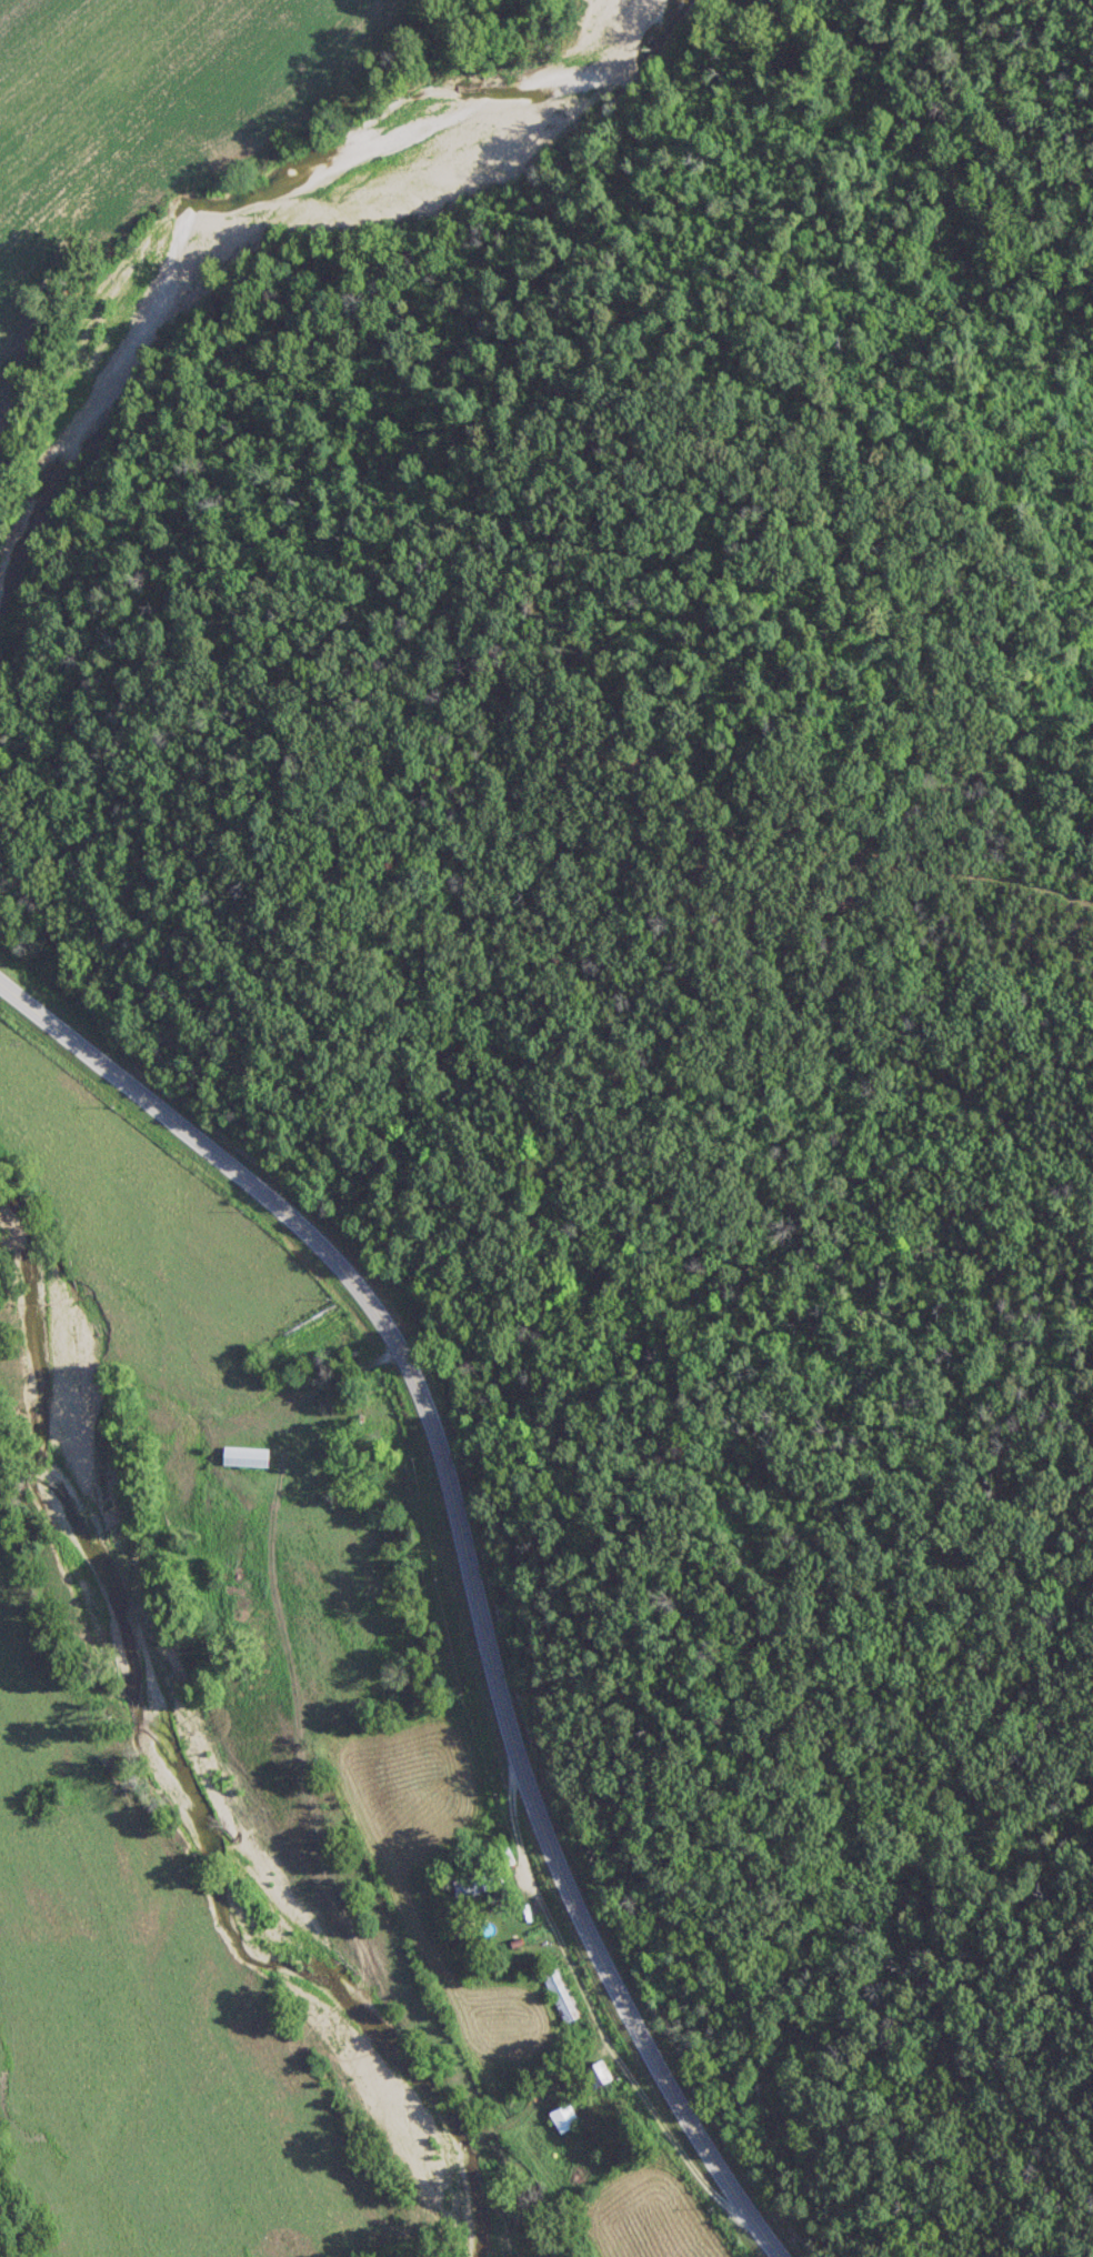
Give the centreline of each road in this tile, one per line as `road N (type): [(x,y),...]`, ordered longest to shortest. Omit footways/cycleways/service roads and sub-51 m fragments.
road 1 (secondary): [(779,2256),(664,2085),(555,1874),(402,1351),(298,1222),(0,982)]

